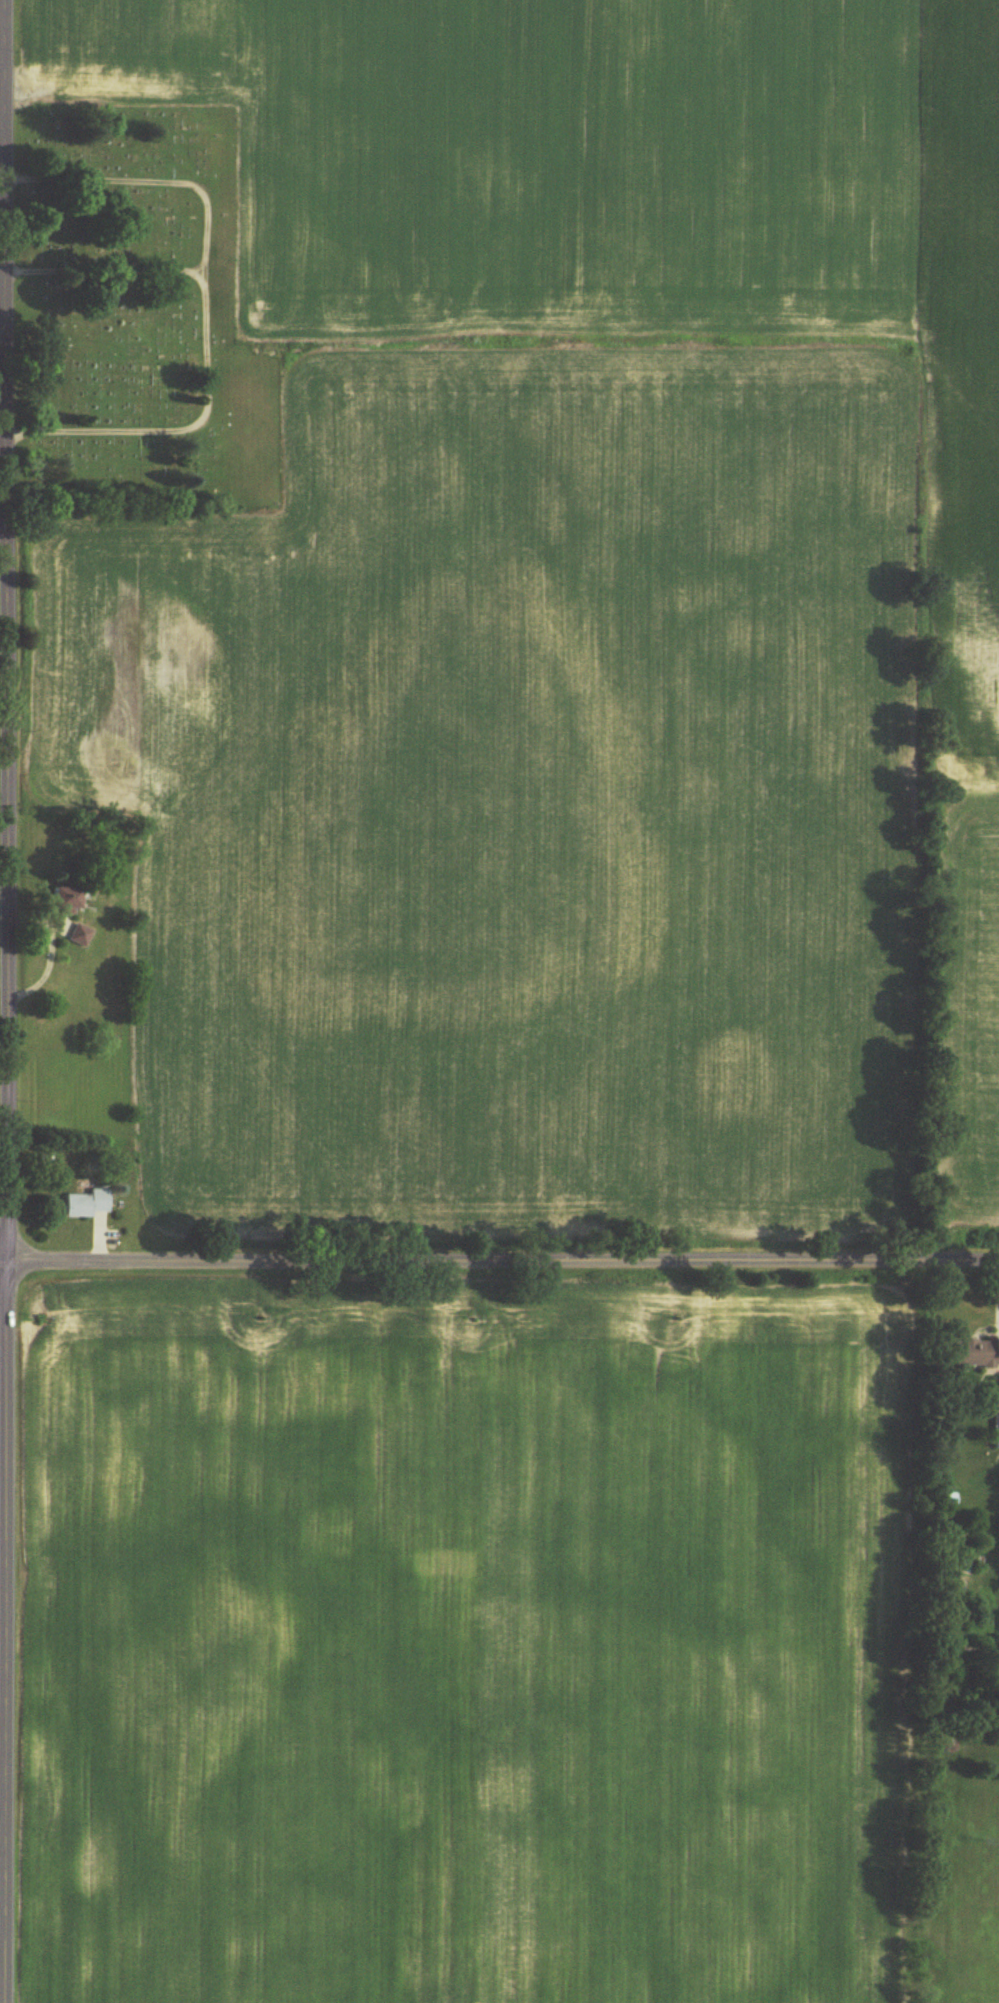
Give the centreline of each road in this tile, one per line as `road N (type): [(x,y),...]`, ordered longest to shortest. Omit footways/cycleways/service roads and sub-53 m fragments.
road 1 (tertiary): [(7,2002),(8,0)]
road 2 (residential): [(0,1260),(998,1260)]

